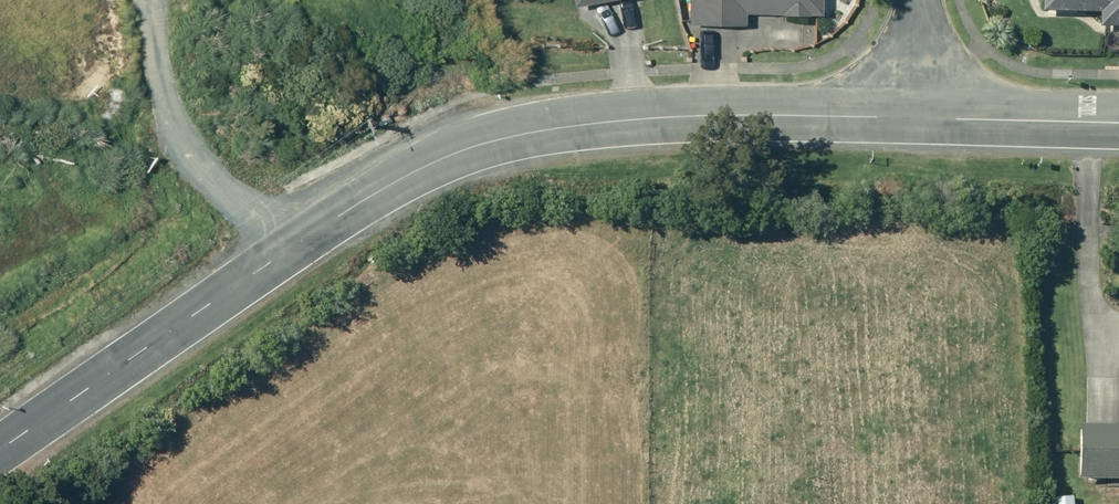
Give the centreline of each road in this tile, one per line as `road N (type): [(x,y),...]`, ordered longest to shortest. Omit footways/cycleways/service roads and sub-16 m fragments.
road 1 (residential): [(0,443),(413,163),(497,131),(589,117),(916,117)]
road 2 (track): [(304,232),(140,116),(145,0)]
road 3 (residential): [(916,117),(1118,121)]

